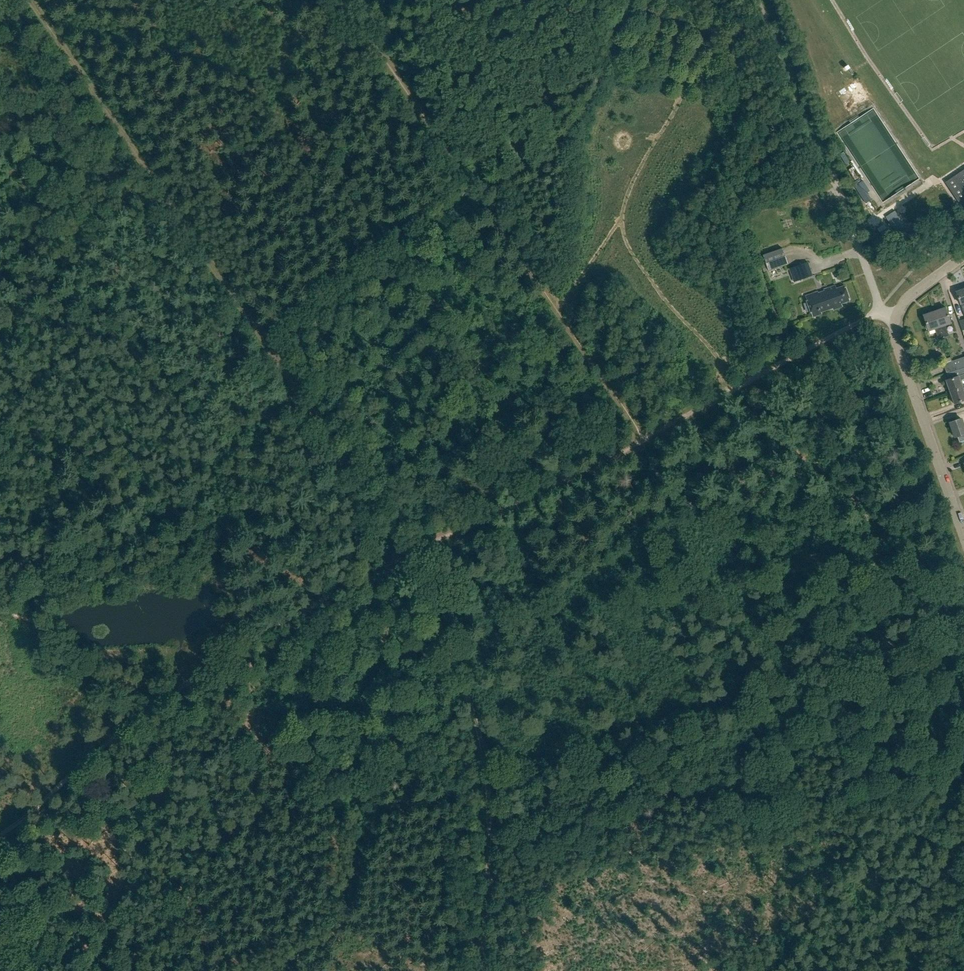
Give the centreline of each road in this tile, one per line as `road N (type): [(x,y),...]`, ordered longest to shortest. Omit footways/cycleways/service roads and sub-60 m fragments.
road 1 (track): [(347,0),(645,439)]
road 2 (track): [(261,337),(32,0)]
road 3 (track): [(484,902),(482,751),(407,555)]
road 4 (residential): [(963,534),(895,336),(902,302),(963,257)]
road 5 (track): [(645,439),(407,555)]
road 6 (track): [(189,683),(0,837)]
road 7 (track): [(407,555),(310,408)]
road 8 (track): [(740,386),(881,308)]
road 9 (track): [(407,555),(273,626)]

